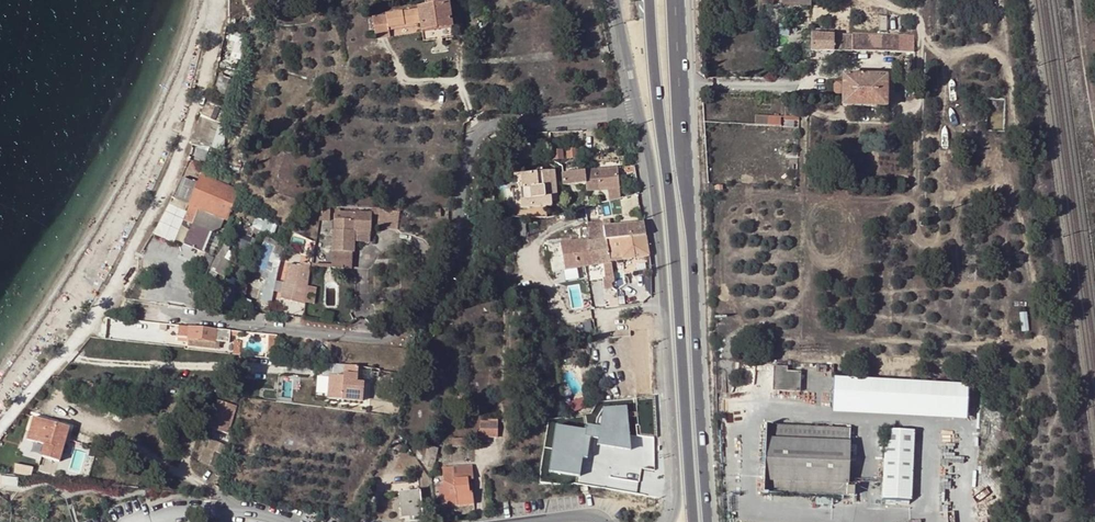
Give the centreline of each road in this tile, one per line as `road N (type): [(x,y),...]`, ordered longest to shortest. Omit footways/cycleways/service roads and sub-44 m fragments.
road 1 (unclassified): [(99,304),(401,337),(426,326),(446,301),(475,129),(636,111)]
road 2 (primary): [(711,521),(674,0)]
road 3 (primary): [(656,0),(690,521)]
road 4 (unclassified): [(636,111),(654,193),(678,495),(672,521)]

